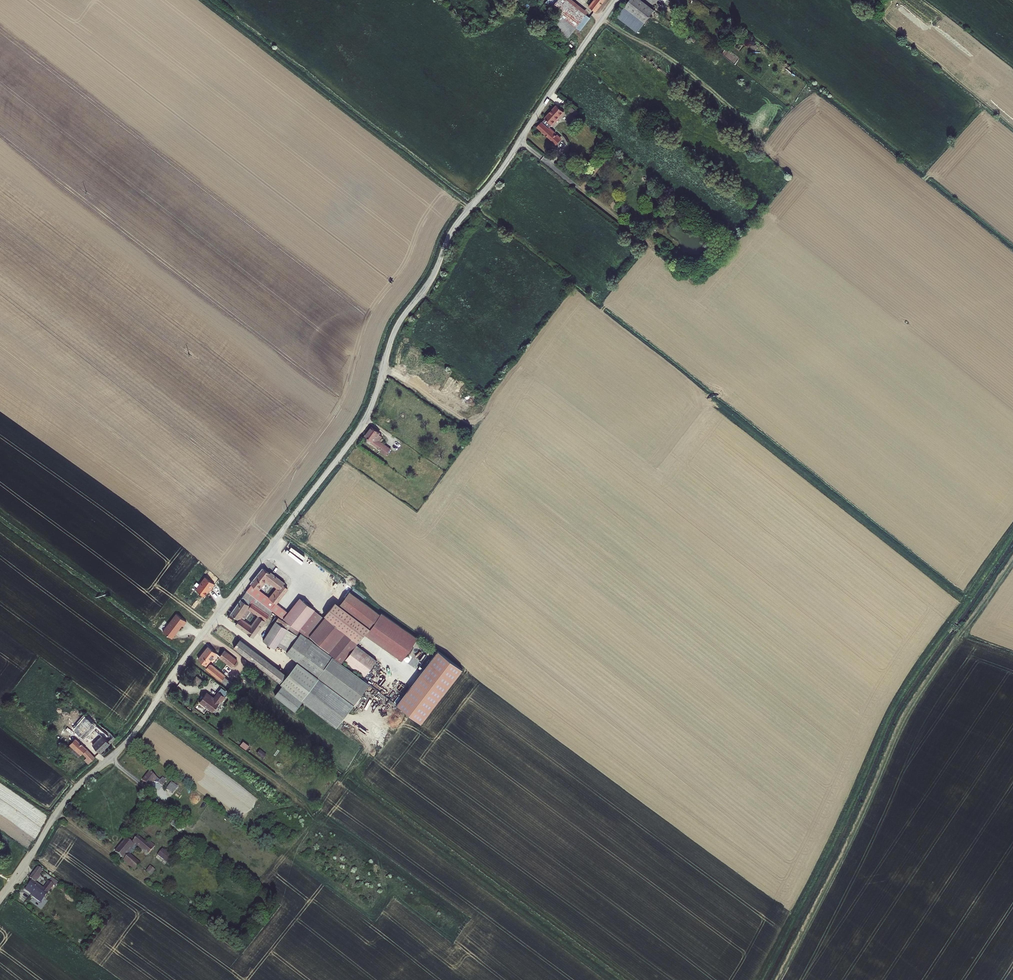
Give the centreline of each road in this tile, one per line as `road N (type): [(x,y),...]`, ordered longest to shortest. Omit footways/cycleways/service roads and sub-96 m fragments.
road 1 (tertiary): [(616,0),(453,230),(397,329),(363,422),(0,895)]

